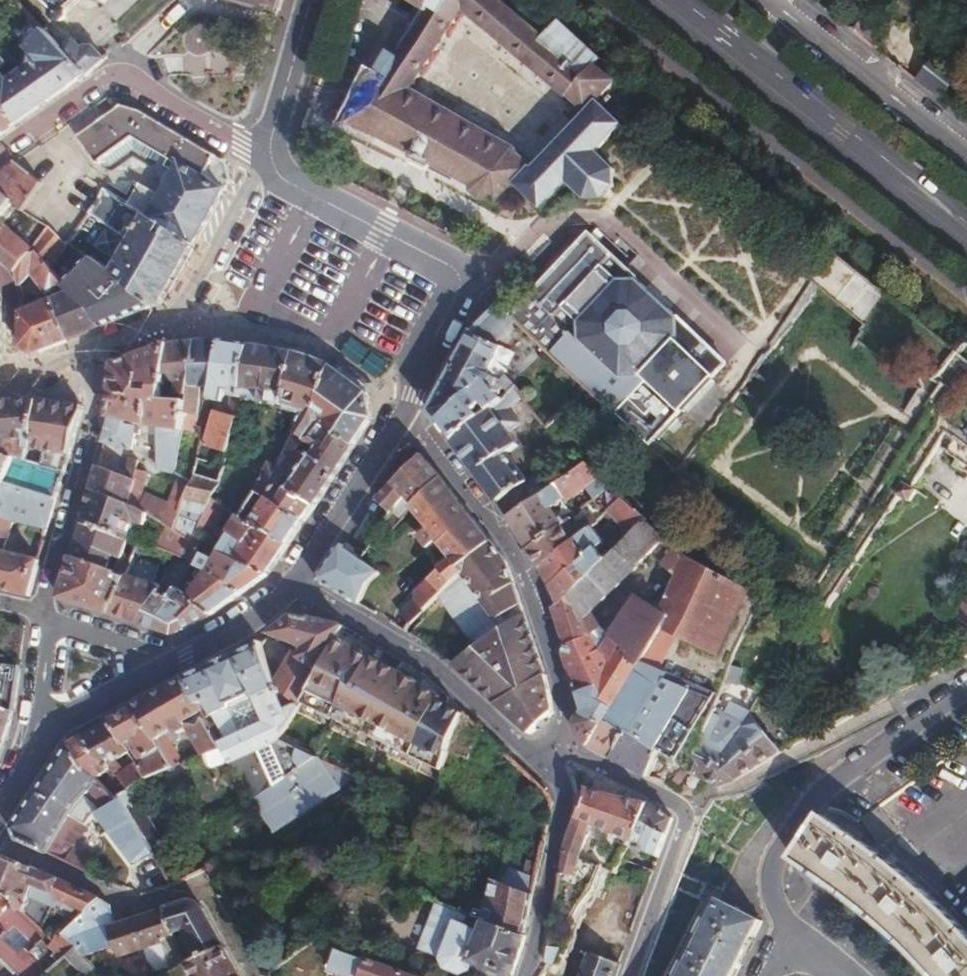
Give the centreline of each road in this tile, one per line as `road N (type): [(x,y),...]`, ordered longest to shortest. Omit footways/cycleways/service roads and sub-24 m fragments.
road 1 (residential): [(258,153),(459,260),(464,292),(404,409)]
road 2 (residential): [(566,753),(565,703),(518,557),(404,409)]
road 3 (secondary): [(966,236),(667,0)]
road 4 (residential): [(788,930),(769,880),(788,834),(826,793),(966,687)]
road 5 (residential): [(292,583),(414,650),(564,772)]
road 6 (residential): [(257,975),(203,885),(142,908),(0,842)]
road 7 (residential): [(634,975),(689,810),(566,753)]
road 8 (residential): [(258,153),(110,74),(0,158)]
road 9 (residential): [(97,415),(44,616)]
road 10 (residential): [(404,409),(292,583)]
road 11 (residential): [(564,772),(530,975)]
road 12 (residential): [(258,153),(167,322)]
road 13 (residential): [(167,322),(14,386)]
road 14 (residential): [(311,0),(258,153)]
road 15 (residential): [(177,661),(39,743)]
road 16 (residential): [(177,661),(44,616)]
road 17 (residential): [(292,583),(177,661)]
road 18 (residential): [(44,616),(39,743)]

